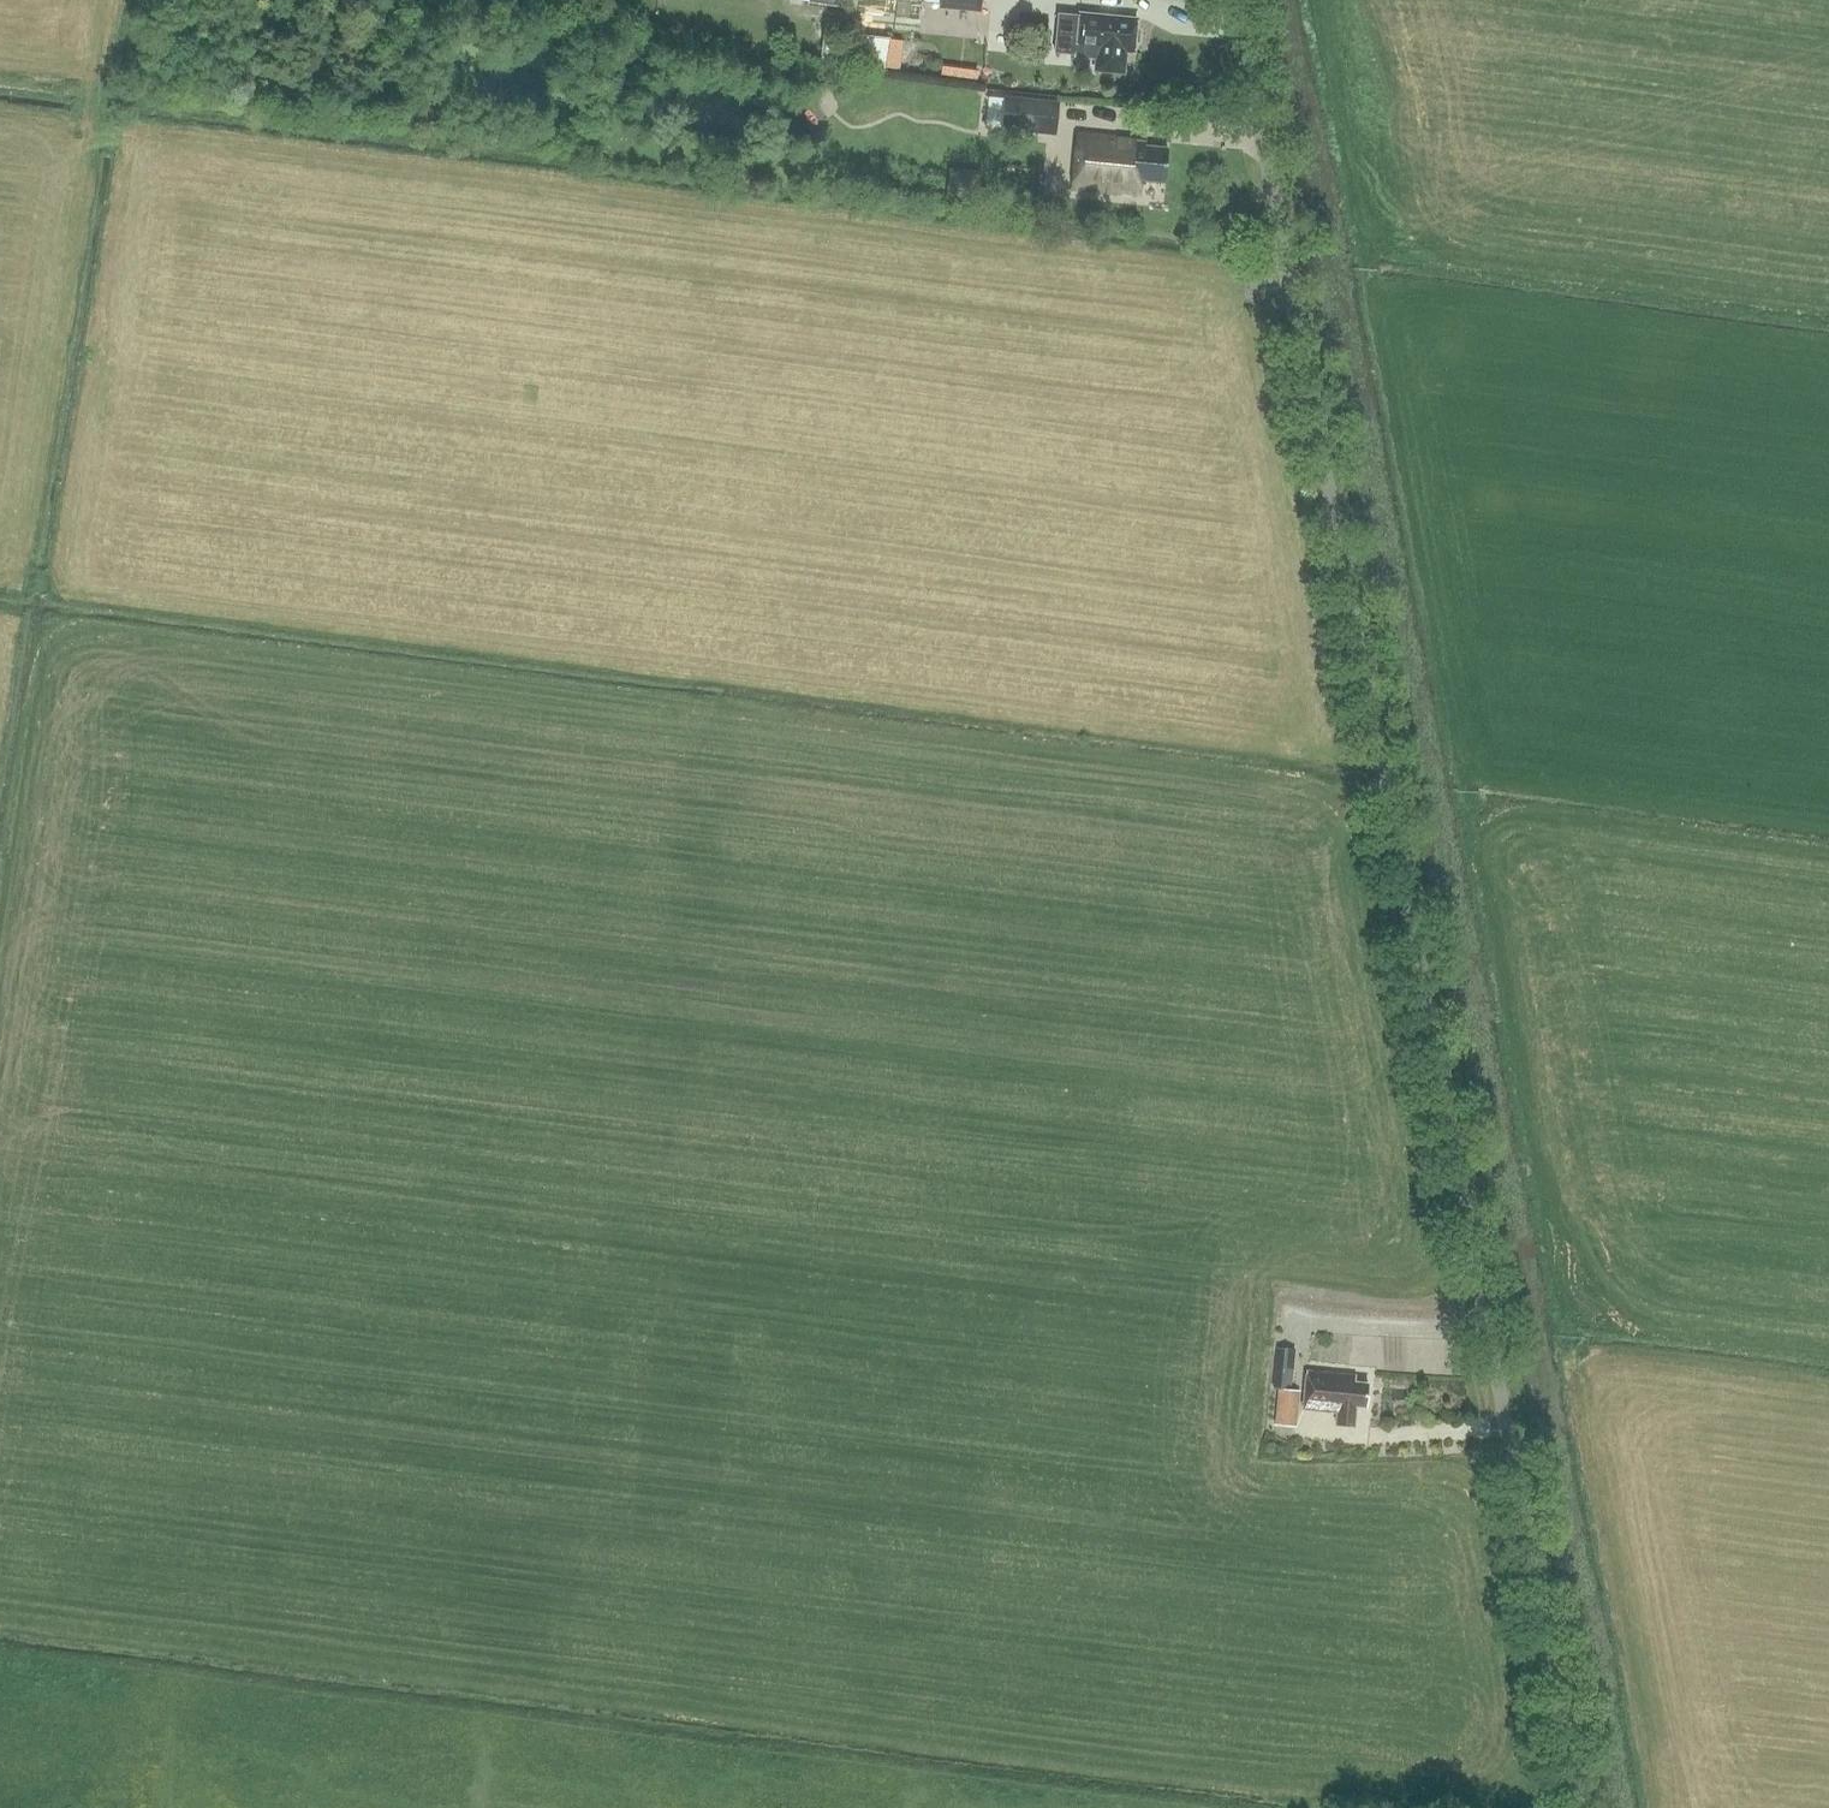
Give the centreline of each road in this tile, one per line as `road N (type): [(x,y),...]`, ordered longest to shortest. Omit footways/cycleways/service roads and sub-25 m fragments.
road 1 (unclassified): [(1577,1807),(1235,0)]

